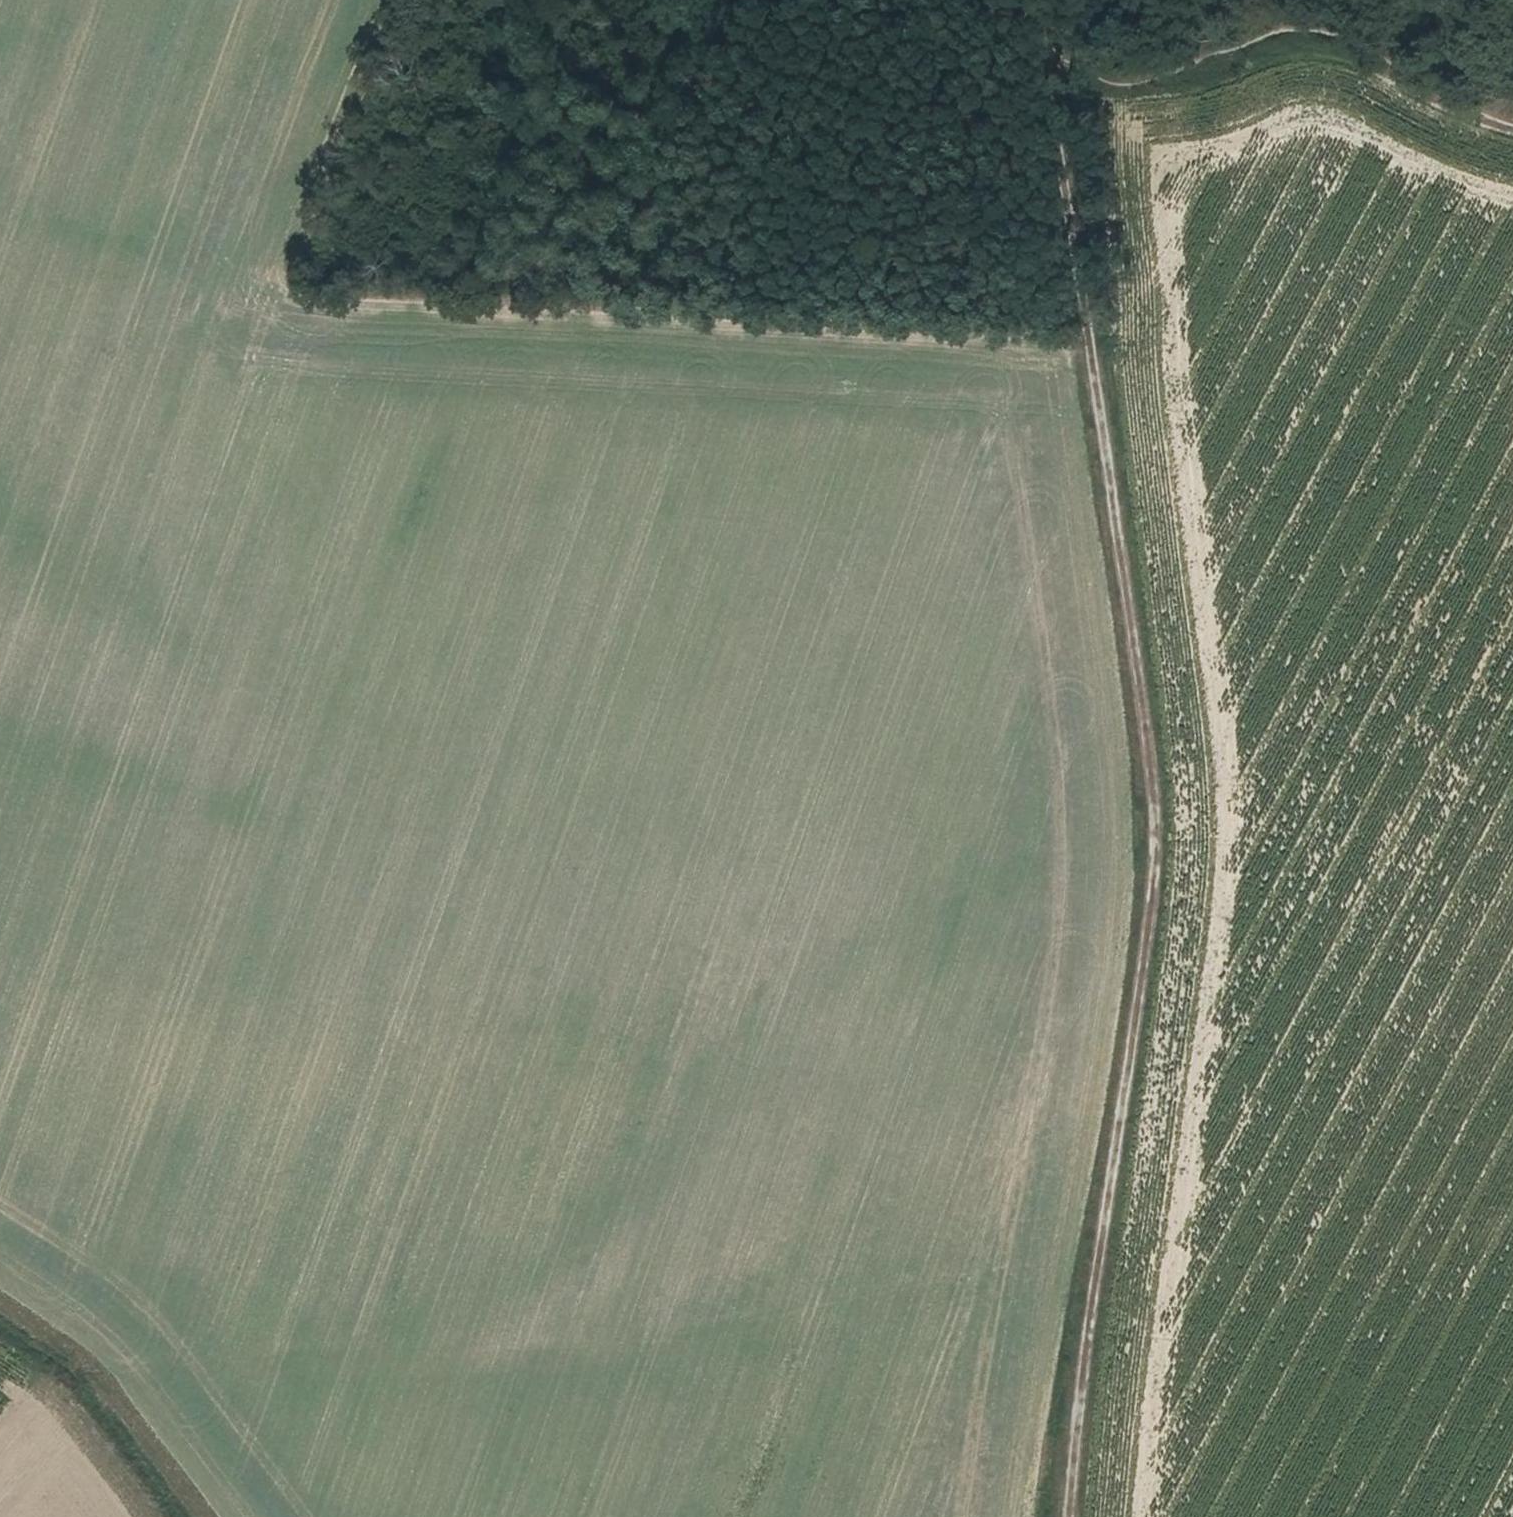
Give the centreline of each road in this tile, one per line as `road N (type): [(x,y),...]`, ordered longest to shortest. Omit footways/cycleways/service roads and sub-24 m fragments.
road 1 (track): [(1064,1516),(1151,837),(1143,732),(1044,42)]
road 2 (track): [(1044,42),(1080,83),(1128,86),(1317,43),(1377,62),(1512,135)]

